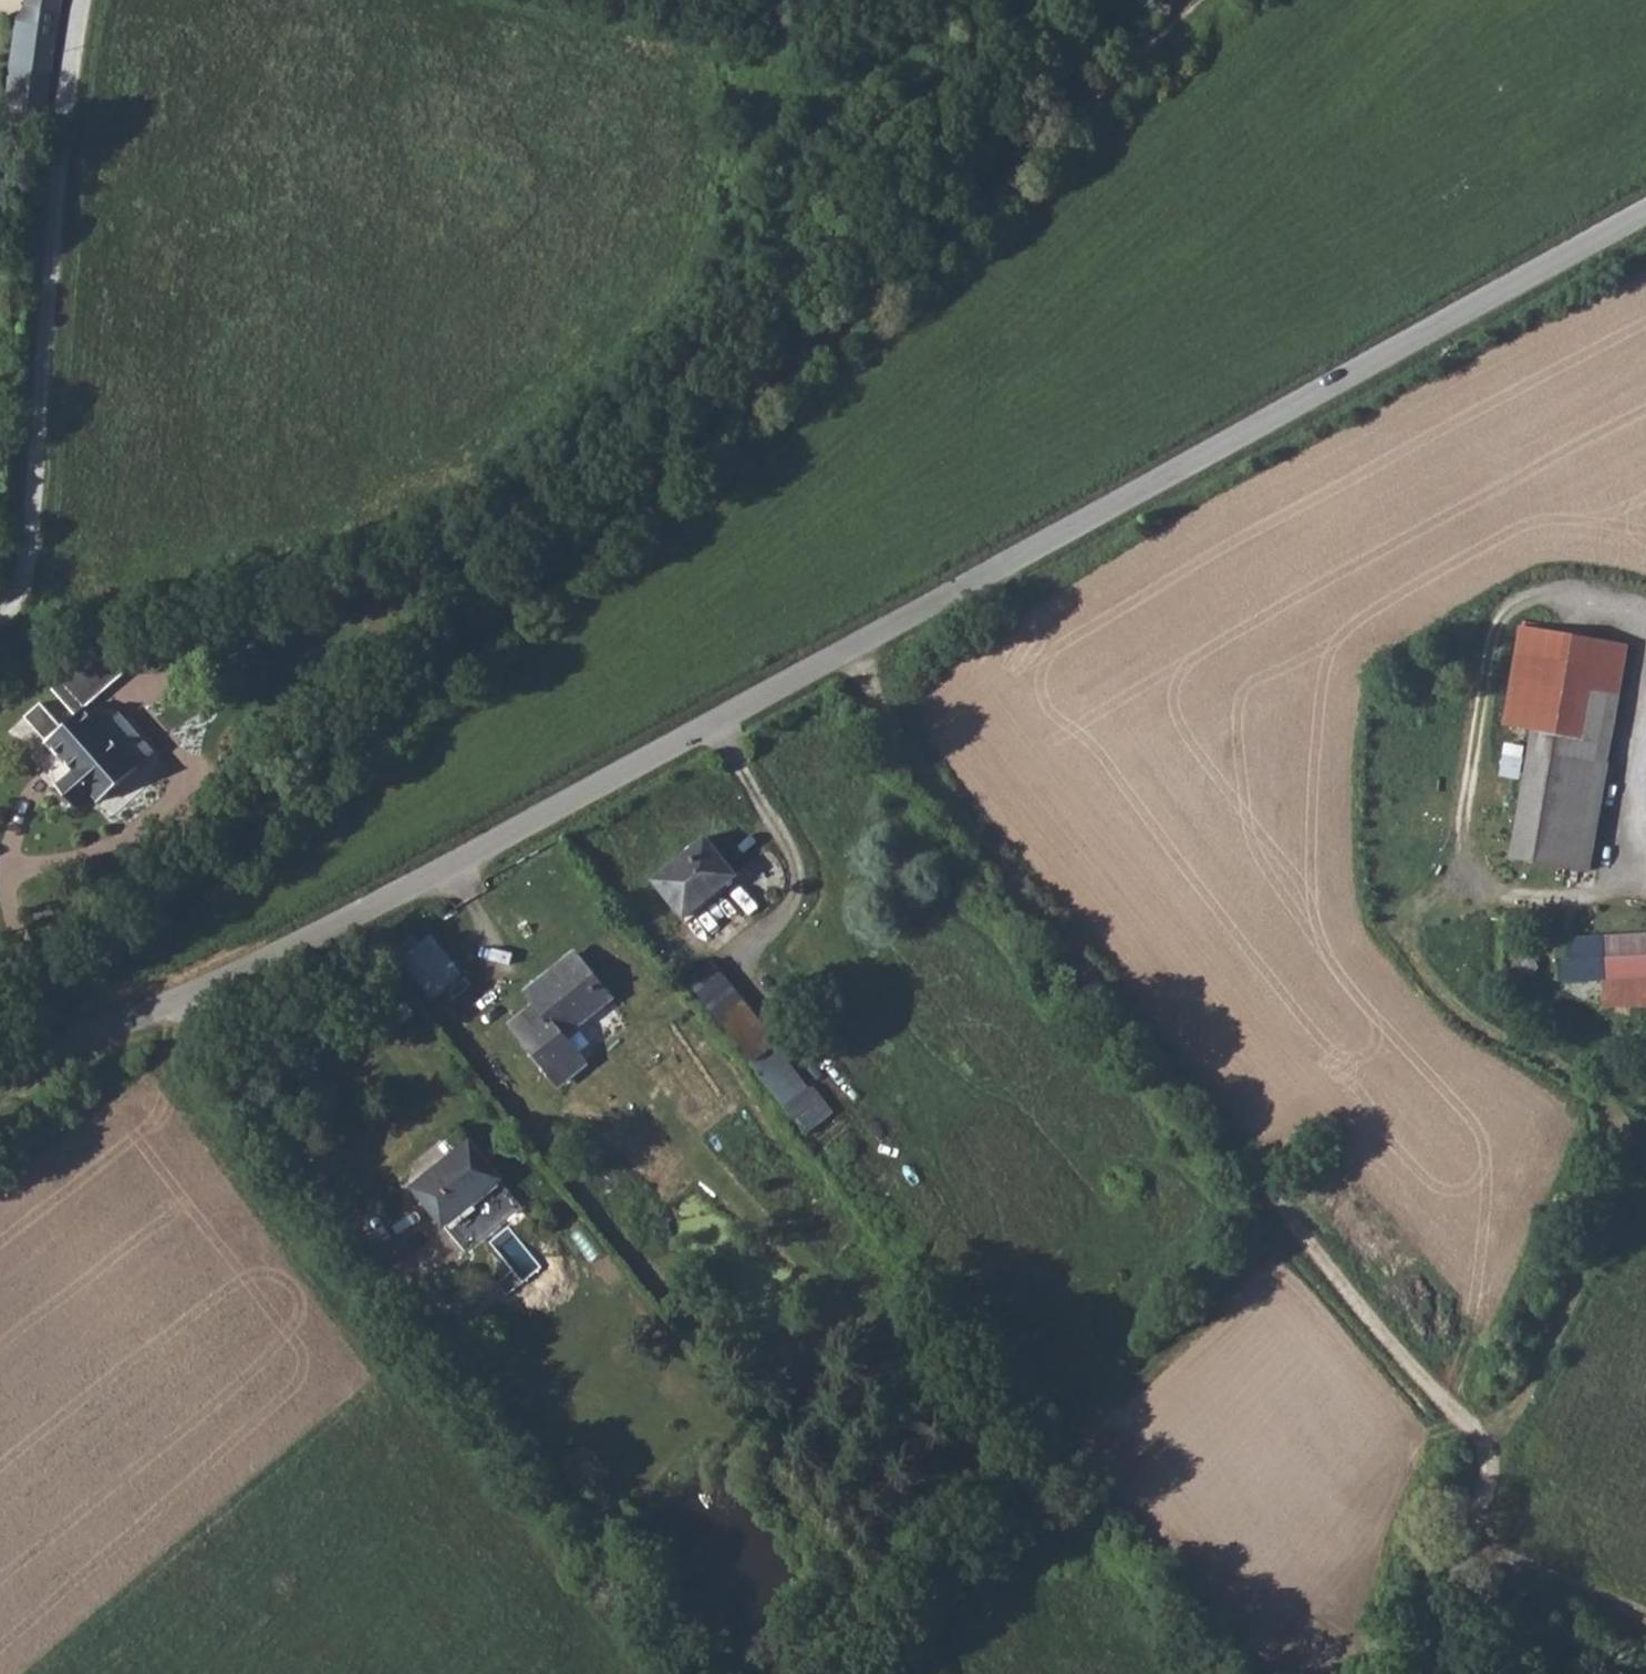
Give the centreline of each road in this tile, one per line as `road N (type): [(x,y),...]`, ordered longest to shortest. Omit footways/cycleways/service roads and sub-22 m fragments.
road 1 (unclassified): [(0,1086),(315,953),(1094,515),(1645,221)]
road 2 (unclassified): [(0,618),(20,605),(35,544),(67,96),(86,0)]
road 3 (track): [(1492,1447),(1426,1673)]

